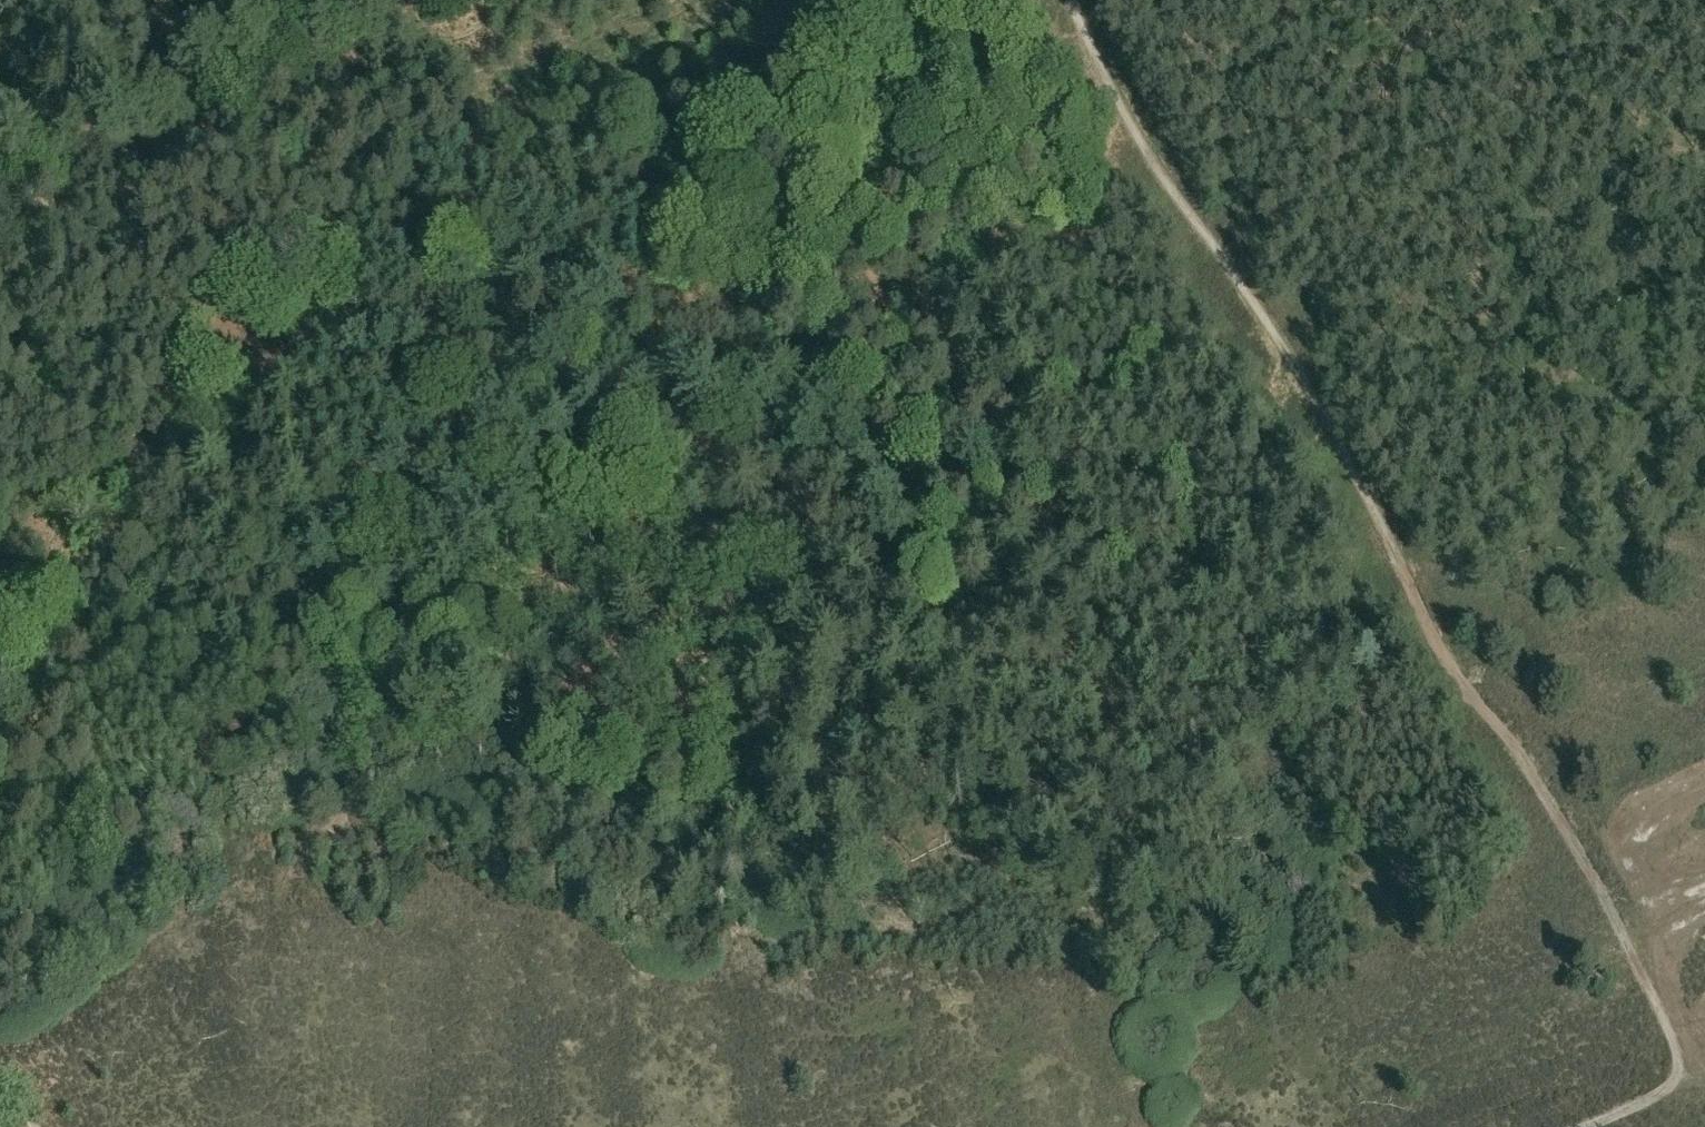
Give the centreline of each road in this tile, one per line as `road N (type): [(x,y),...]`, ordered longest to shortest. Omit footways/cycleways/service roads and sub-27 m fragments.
road 1 (track): [(1069,0),(1114,94),(1358,456),(1424,622),(1475,714),(1547,793),(1686,1044),(1681,1080),(1667,1091),(1575,1126)]
road 2 (track): [(0,162),(394,0)]

